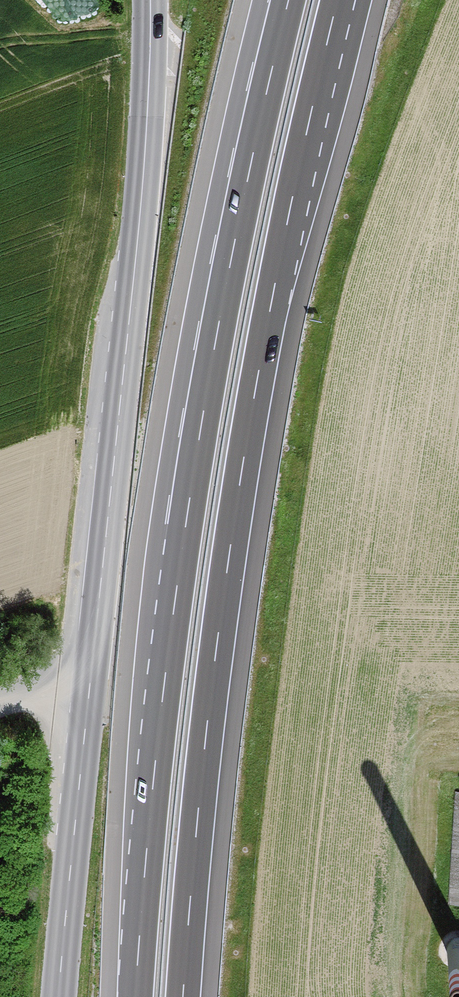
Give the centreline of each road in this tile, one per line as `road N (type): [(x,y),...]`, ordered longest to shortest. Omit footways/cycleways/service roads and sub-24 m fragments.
road 1 (motorway): [(289,0),(230,265),(185,527),(135,996)]
road 2 (motorway): [(183,996),(206,732),(246,446),(337,0)]
road 3 (tertiary): [(150,0),(140,216),(59,996)]

